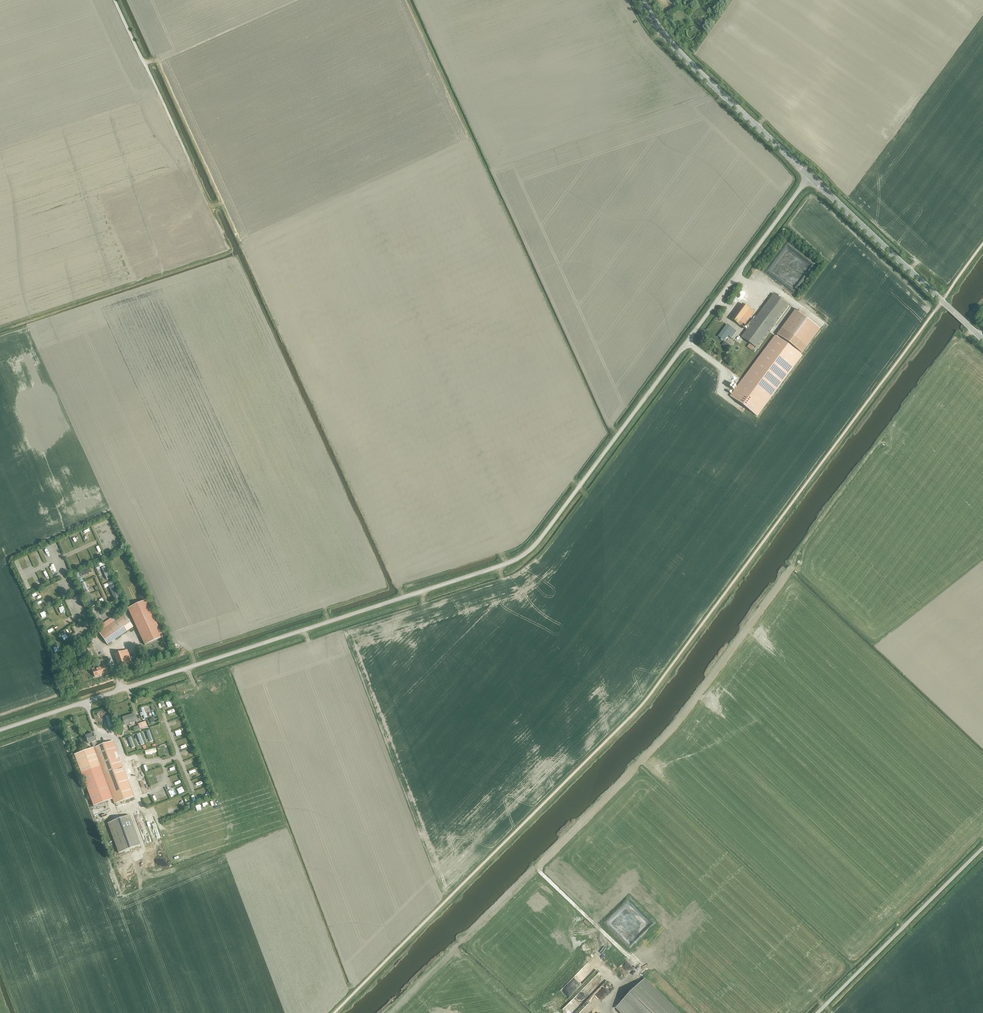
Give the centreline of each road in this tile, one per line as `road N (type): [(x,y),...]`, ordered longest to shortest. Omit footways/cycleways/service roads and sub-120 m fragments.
road 1 (unclassified): [(0,730),(520,557),(807,180)]
road 2 (unclassified): [(818,1012),(982,847)]
road 3 (tertiary): [(793,162),(677,50),(644,0)]
road 4 (tertiary): [(982,340),(830,196)]
road 5 (unclassified): [(190,162),(116,0)]

